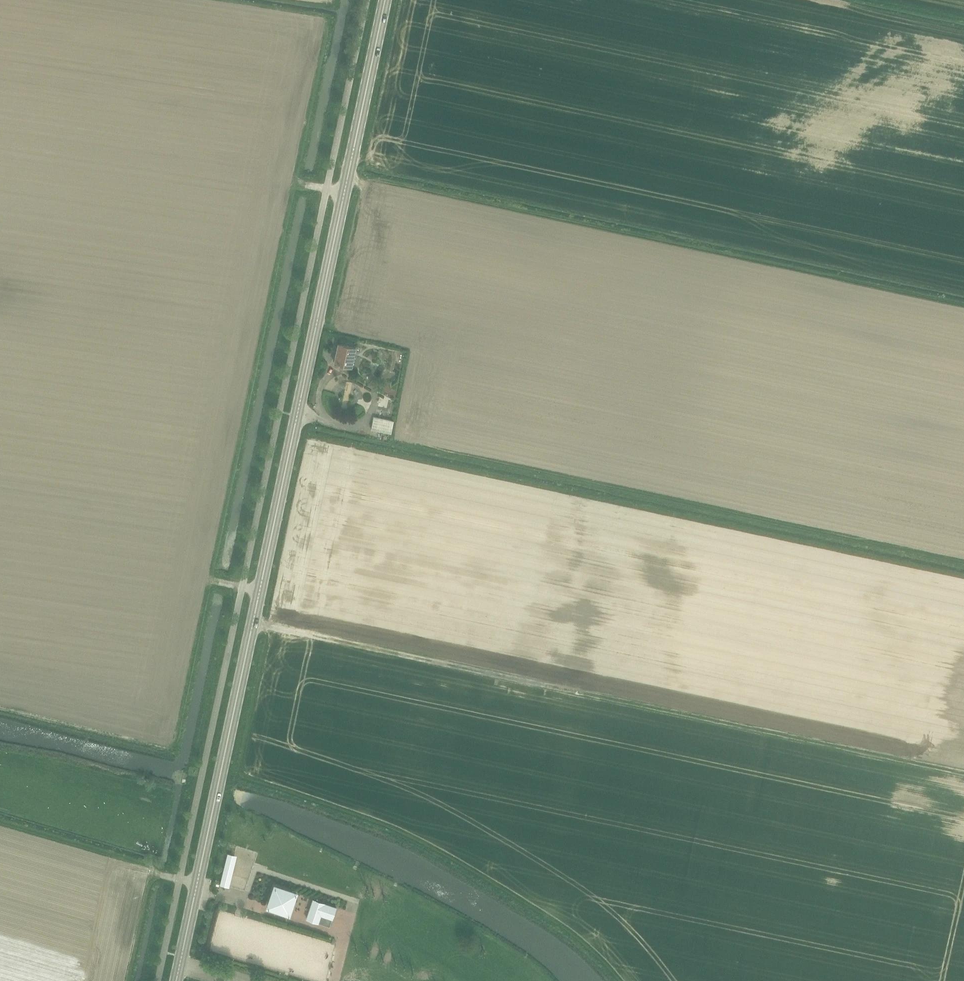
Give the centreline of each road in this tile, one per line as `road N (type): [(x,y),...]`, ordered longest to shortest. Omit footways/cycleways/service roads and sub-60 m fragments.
road 1 (secondary): [(176,980),(386,0)]
road 2 (track): [(253,623),(963,773)]
road 3 (track): [(348,176),(963,307)]
road 4 (track): [(619,980),(558,925),(424,843),(239,774),(272,626)]
road 5 (track): [(963,562),(392,443)]
road 6 (track): [(336,326),(367,180)]

